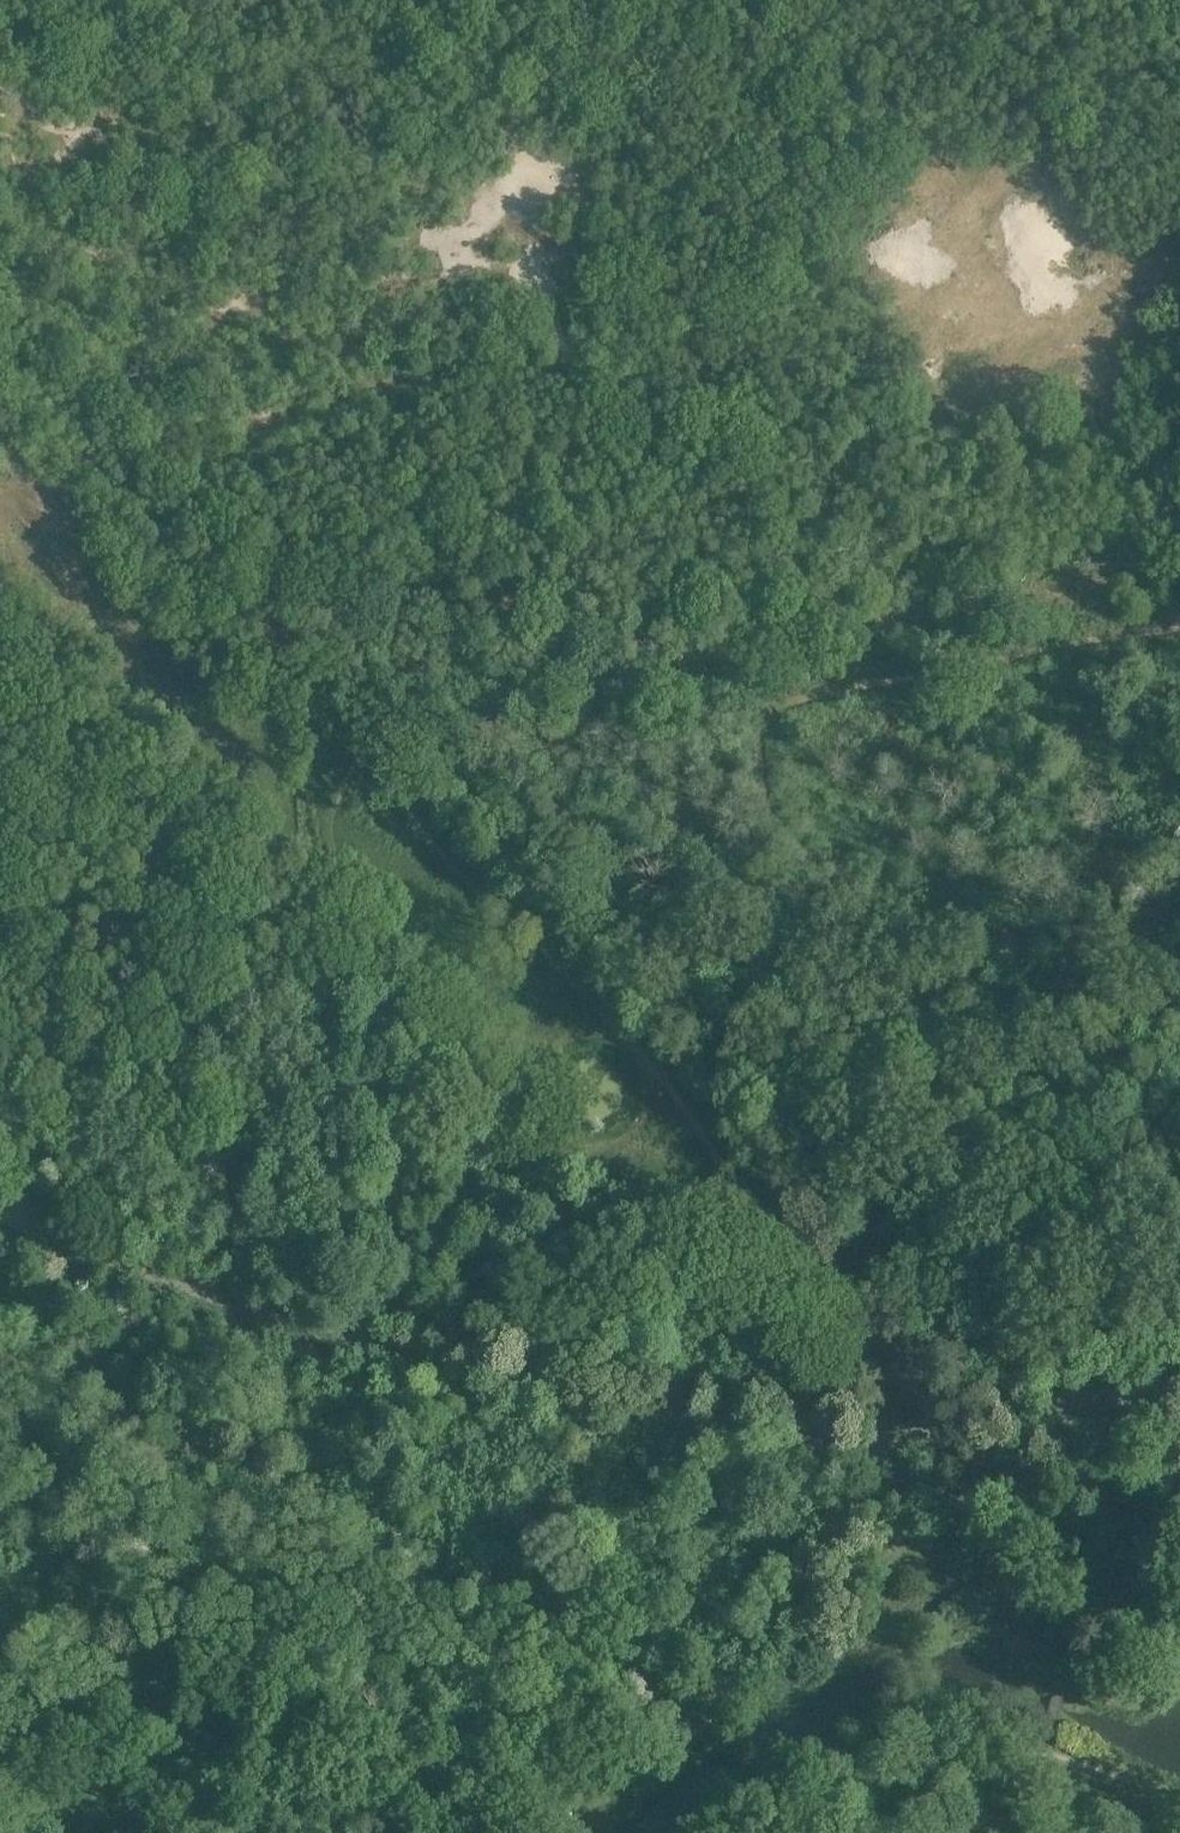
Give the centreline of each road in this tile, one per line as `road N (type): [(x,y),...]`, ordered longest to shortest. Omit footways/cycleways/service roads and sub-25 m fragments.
road 1 (track): [(655,1718),(335,1606),(365,1578),(341,1526),(0,1347)]
road 2 (track): [(0,1801),(365,1578)]
road 3 (track): [(874,1450),(865,1485),(770,1627),(724,1675),(655,1718)]

